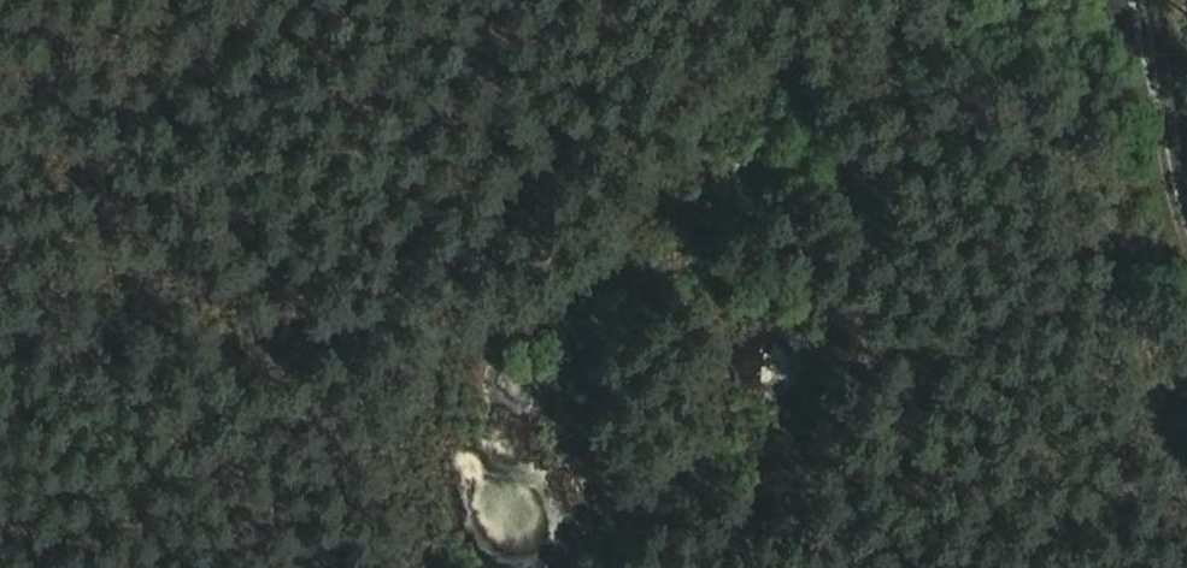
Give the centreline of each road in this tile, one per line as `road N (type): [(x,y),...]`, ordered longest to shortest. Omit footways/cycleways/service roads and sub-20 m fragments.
road 1 (track): [(1186,195),(1109,0)]

